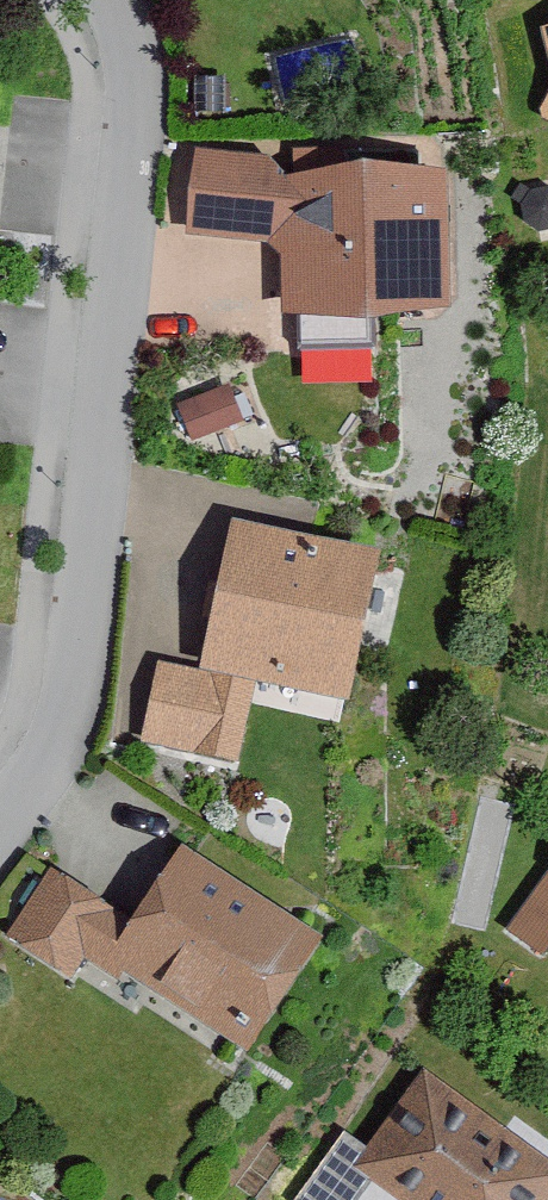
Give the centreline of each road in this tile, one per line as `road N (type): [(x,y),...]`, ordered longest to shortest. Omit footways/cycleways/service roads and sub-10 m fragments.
road 1 (residential): [(0,808),(48,739),(57,691),(113,119),(109,70),(83,0)]

